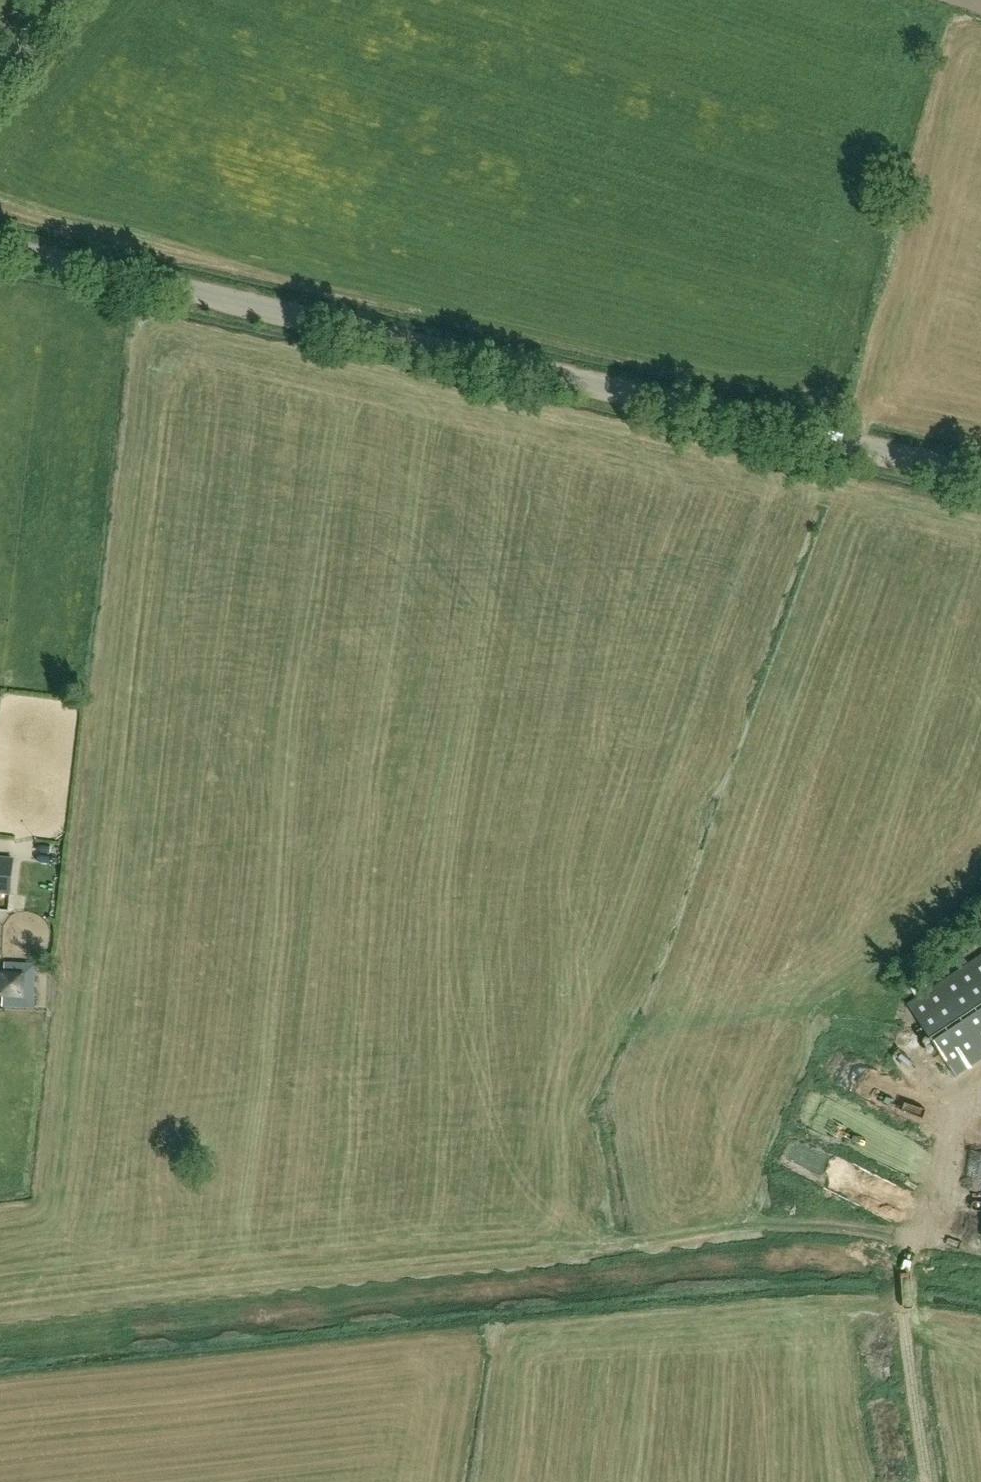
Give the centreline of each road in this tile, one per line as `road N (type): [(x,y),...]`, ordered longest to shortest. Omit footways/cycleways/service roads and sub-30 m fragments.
road 1 (unclassified): [(980,479),(0,250)]

